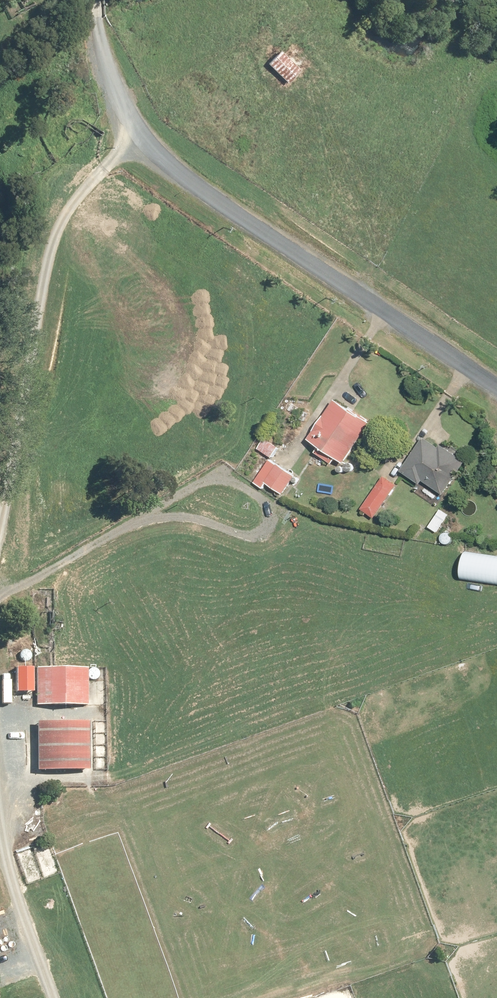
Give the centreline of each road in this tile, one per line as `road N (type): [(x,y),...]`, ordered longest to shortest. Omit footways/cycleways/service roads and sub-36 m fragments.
road 1 (unclassified): [(94,0),(122,105),(163,159),(496,390)]

